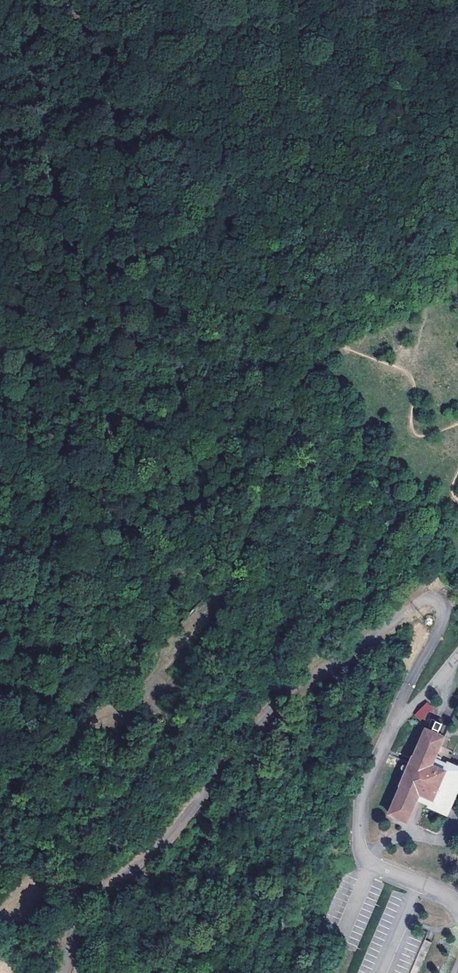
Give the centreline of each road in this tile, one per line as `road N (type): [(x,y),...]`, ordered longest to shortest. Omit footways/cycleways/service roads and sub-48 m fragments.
road 1 (track): [(396,716),(439,629),(436,602),(415,604),(274,700),(185,819),(85,901),(58,972)]
road 2 (unclassified): [(457,906),(371,865),(360,836),(360,806),(396,716),(457,656)]
road 3 (track): [(457,259),(318,332)]

